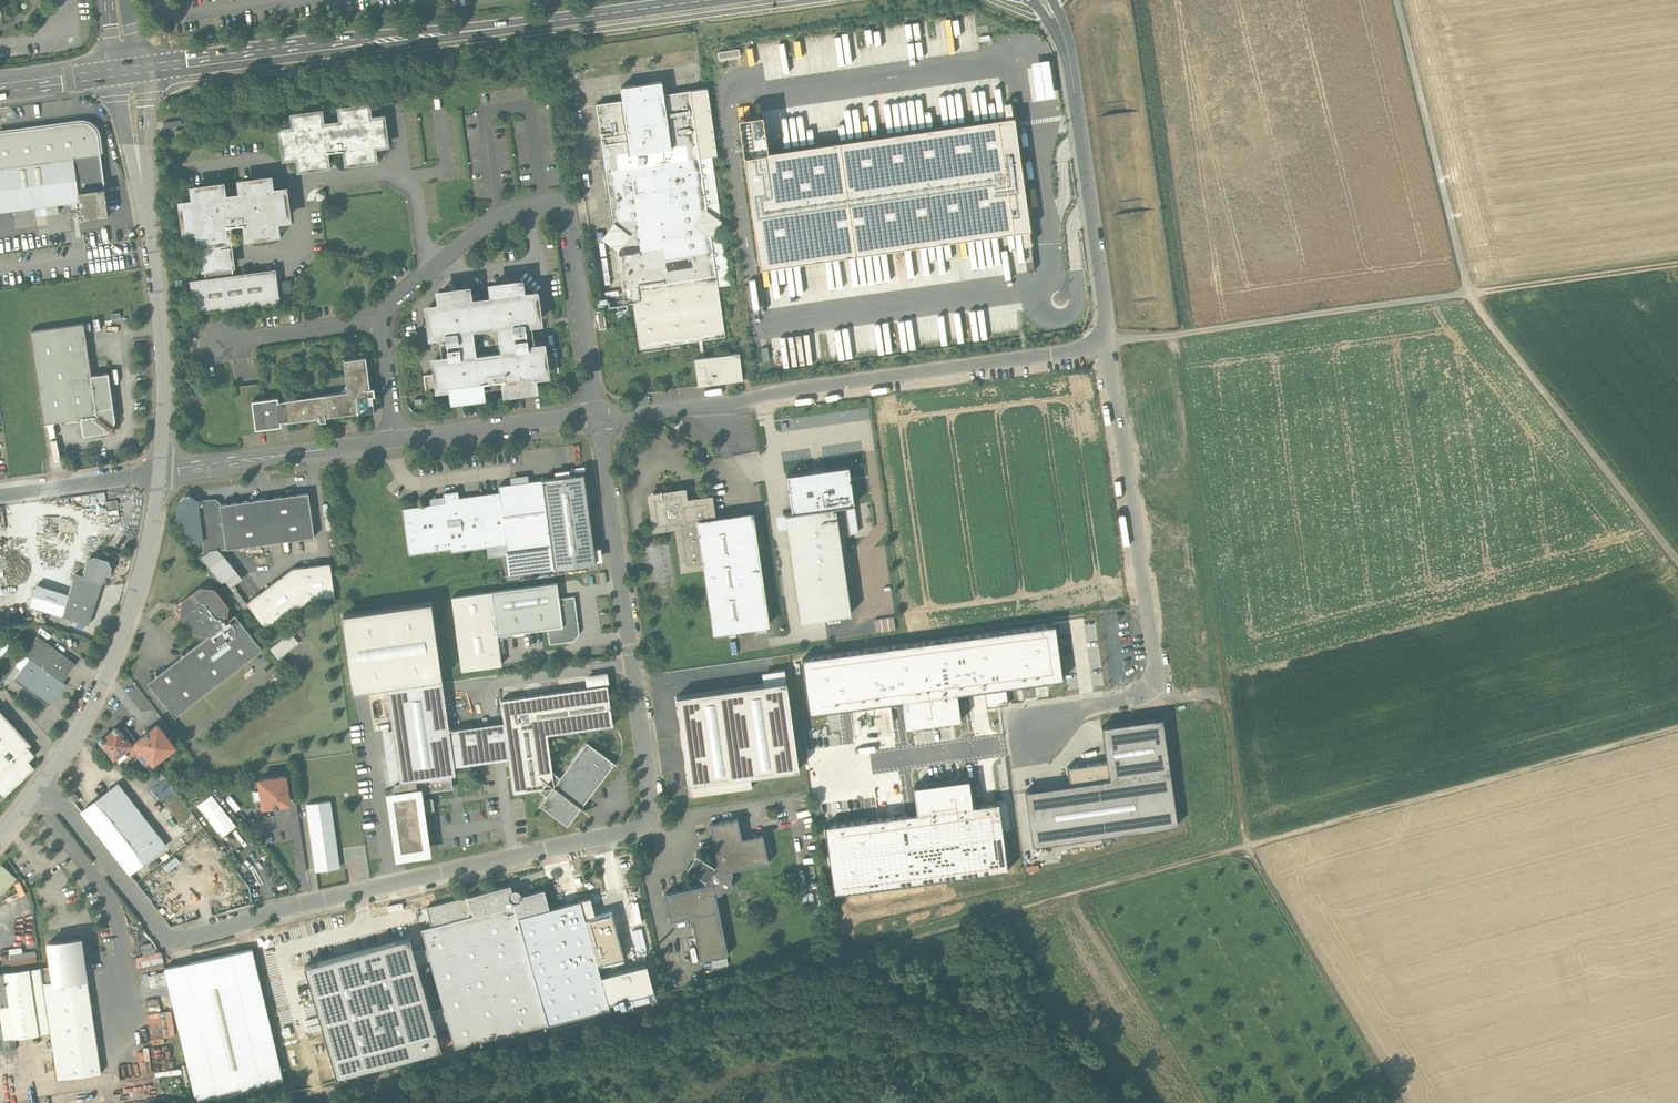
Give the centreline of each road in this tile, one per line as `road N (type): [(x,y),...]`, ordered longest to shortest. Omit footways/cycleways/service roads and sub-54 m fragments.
road 1 (unclassified): [(597,414),(650,796),(647,824),(633,834),(176,939),(160,932),(44,786)]
road 2 (track): [(1397,1102),(1246,846),(1177,336)]
road 3 (track): [(1397,0),(1469,293),(1677,560)]
road 4 (secondary): [(129,71),(713,0)]
road 5 (unclassified): [(597,414),(1109,345)]
road 6 (unclassified): [(1109,345),(1153,690),(1078,710),(1037,734)]
road 7 (unclassified): [(597,414),(573,237),(562,206),(483,228),(385,320)]
road 8 (tertiary): [(164,473),(167,370),(133,97)]
road 9 (track): [(1109,345),(1469,293)]
road 10 (unclassified): [(1109,345),(1068,56),(1045,0)]
road 11 (tertiary): [(44,786),(124,640),(164,473)]
road 12 (unclassified): [(164,473),(397,440)]
road 13 (track): [(1677,263),(1469,293)]
road 14 (unclassified): [(397,440),(597,414)]
road 15 (unclassified): [(385,320),(219,342)]
road 16 (unclassified): [(164,473),(0,494)]
road 17 (secondary): [(0,90),(129,71)]
road 18 (unclassified): [(385,320),(397,440)]

